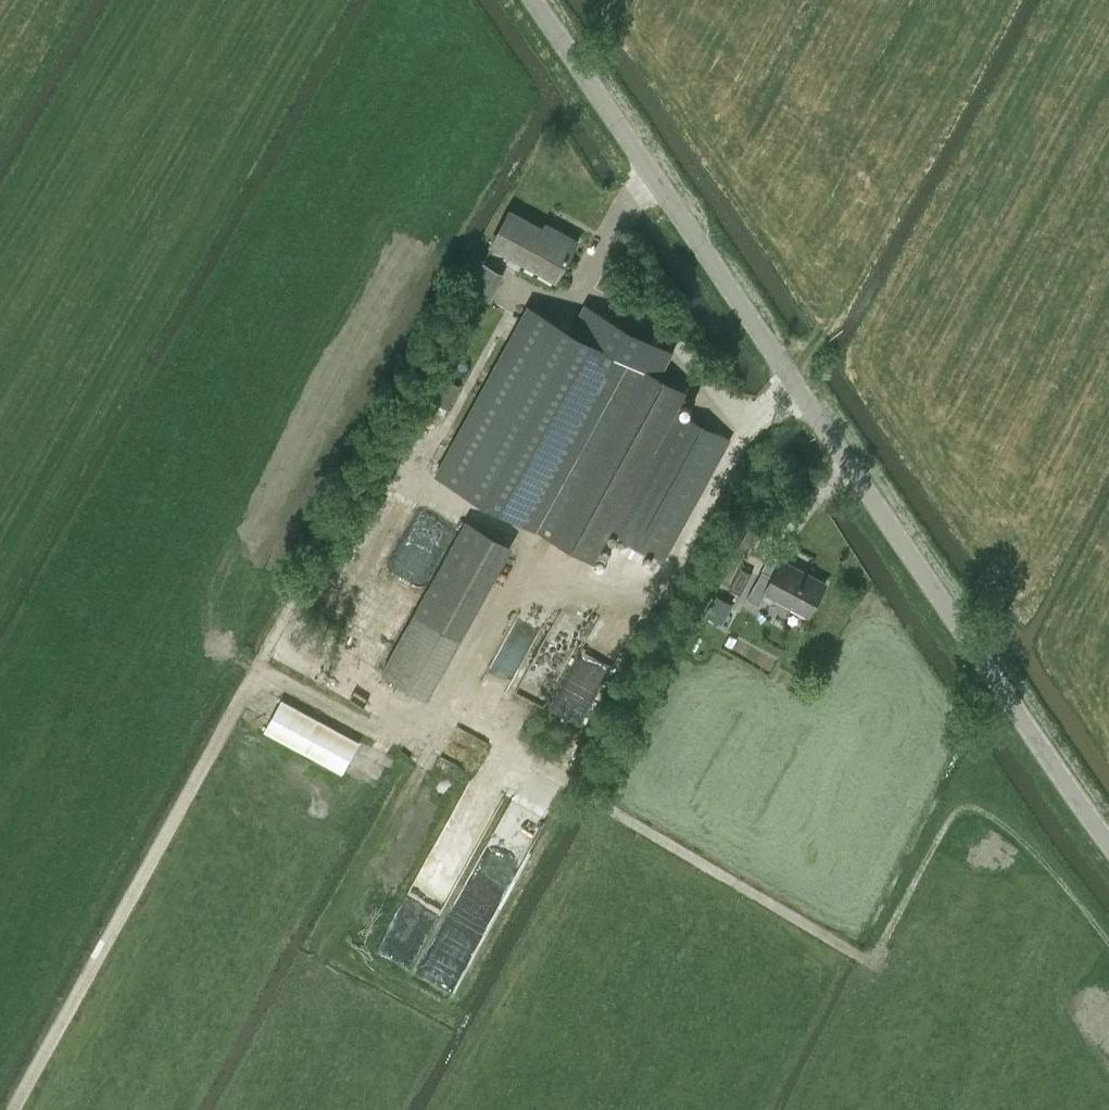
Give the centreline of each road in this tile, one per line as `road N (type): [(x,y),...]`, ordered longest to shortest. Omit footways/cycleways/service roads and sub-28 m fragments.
road 1 (track): [(15,1109),(253,670),(424,758),(521,575),(638,612),(766,408),(791,387)]
road 2 (unclassified): [(1108,840),(529,0)]

